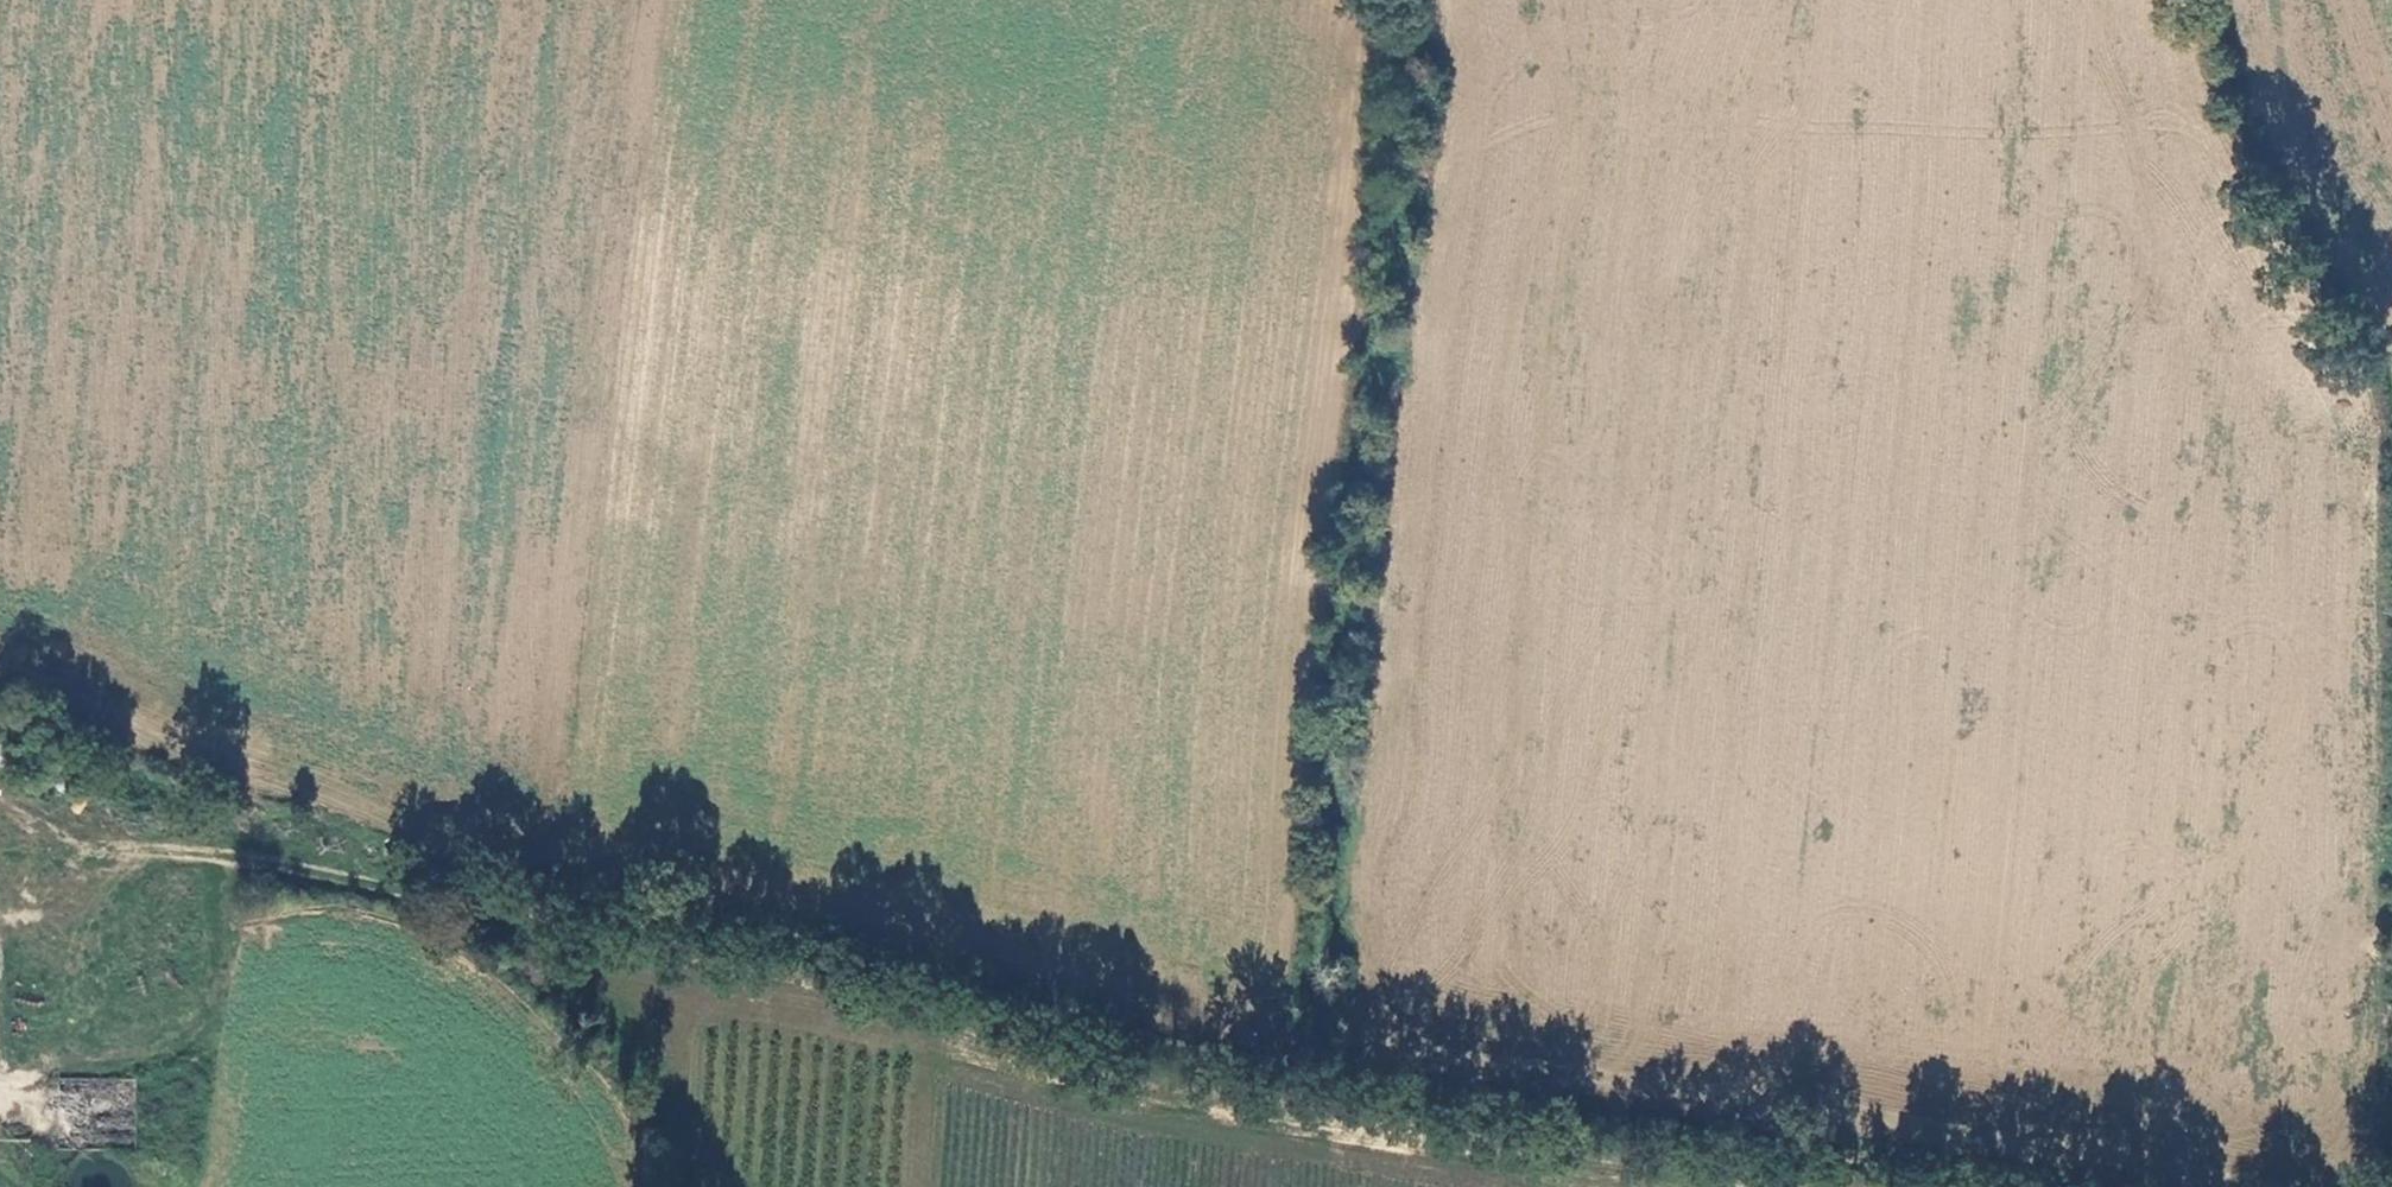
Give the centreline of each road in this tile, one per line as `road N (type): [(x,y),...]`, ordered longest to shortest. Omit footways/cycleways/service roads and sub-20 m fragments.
road 1 (track): [(2047,1186),(245,861),(122,850),(81,842),(0,797)]

